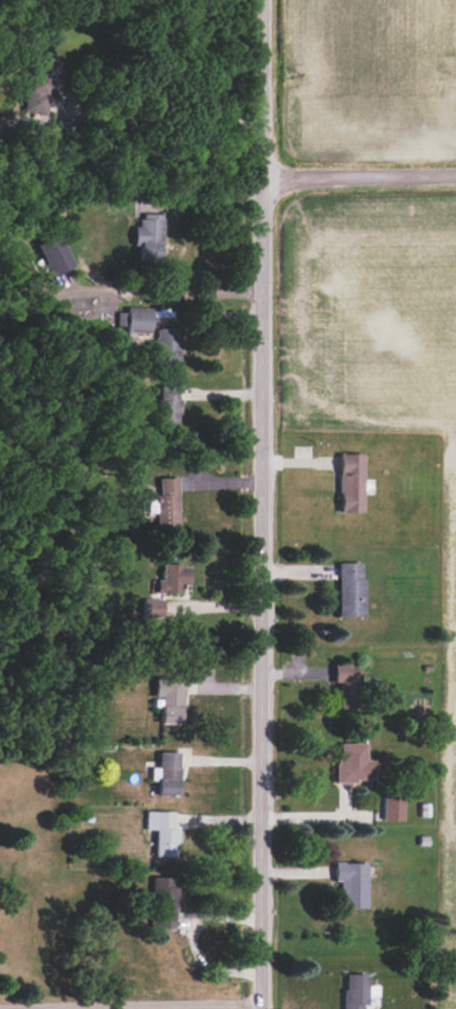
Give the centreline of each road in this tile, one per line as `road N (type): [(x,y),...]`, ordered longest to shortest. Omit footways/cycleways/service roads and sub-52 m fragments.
road 1 (tertiary): [(263,0),(262,1008)]
road 2 (residential): [(262,176),(455,174)]

